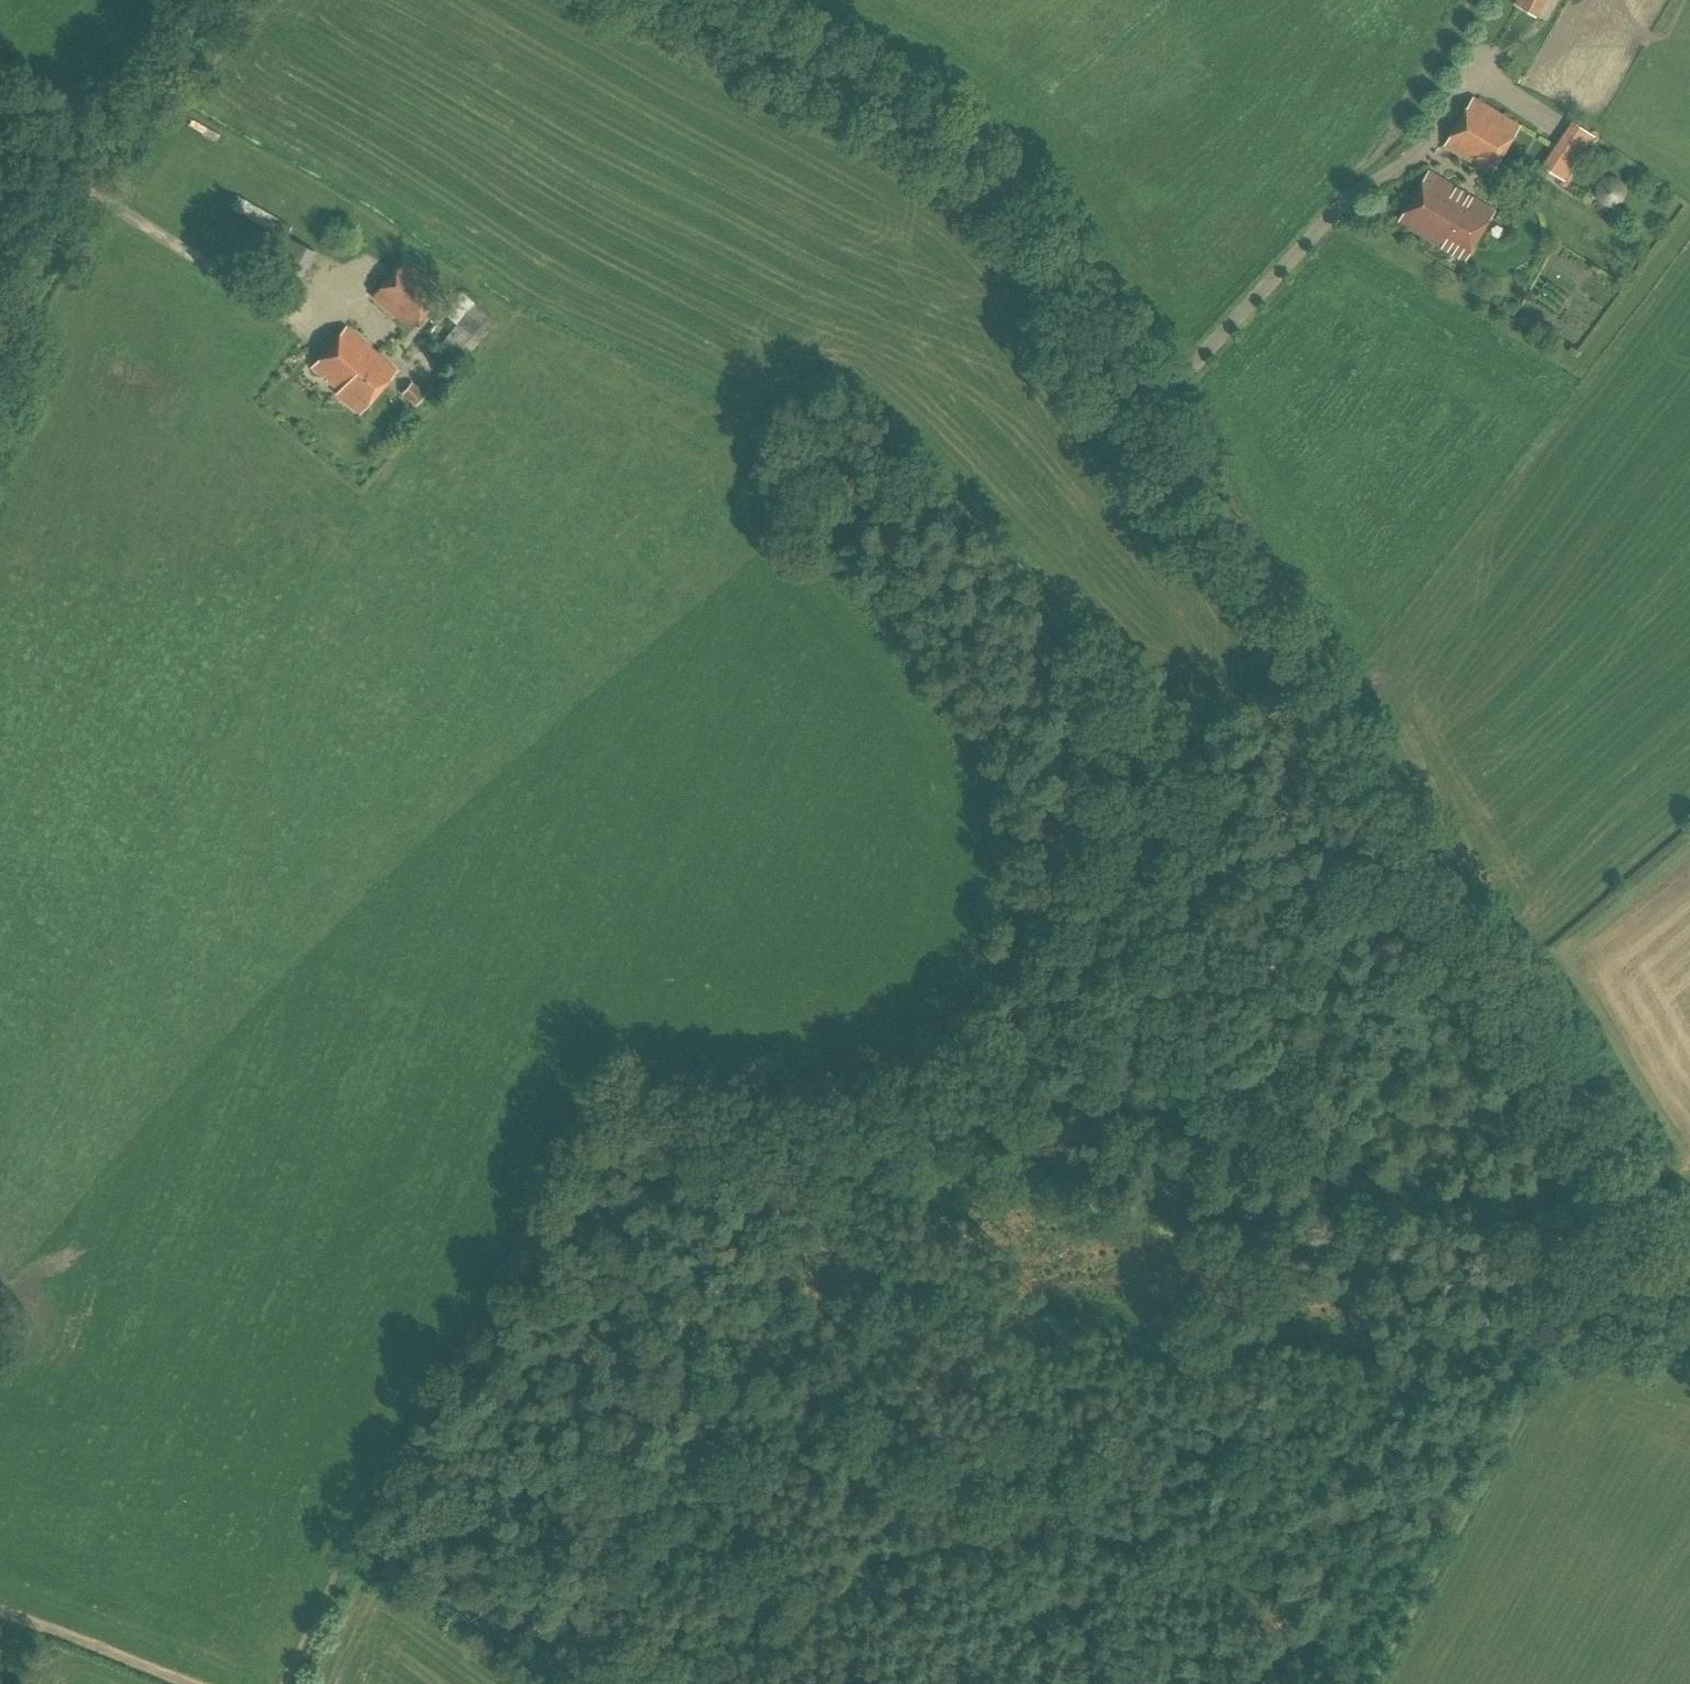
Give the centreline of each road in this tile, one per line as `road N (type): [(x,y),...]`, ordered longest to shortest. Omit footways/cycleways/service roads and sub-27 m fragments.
road 1 (unclassified): [(1689,1279),(1621,1187),(1155,398),(1016,187),(930,122),(712,0)]
road 2 (residential): [(0,354),(28,283),(207,0)]
road 3 (track): [(0,1601),(211,1683)]

